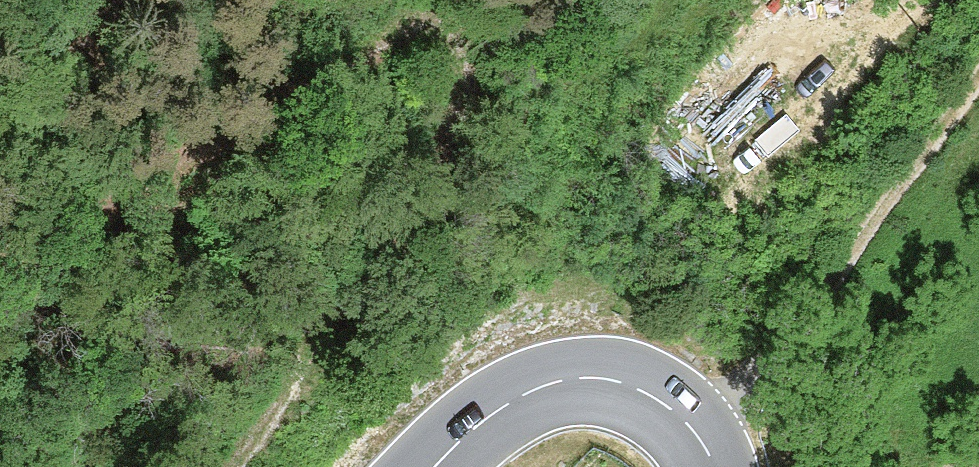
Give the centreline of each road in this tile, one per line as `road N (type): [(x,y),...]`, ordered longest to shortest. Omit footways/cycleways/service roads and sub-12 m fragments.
road 1 (track): [(235,466),(496,80),(501,29),(481,8),(433,7),(275,108),(59,213),(0,227)]
road 2 (track): [(978,76),(698,444)]
road 3 (secondary): [(705,466),(698,444),(639,386),(572,373),(528,379),(497,398),(424,466)]

